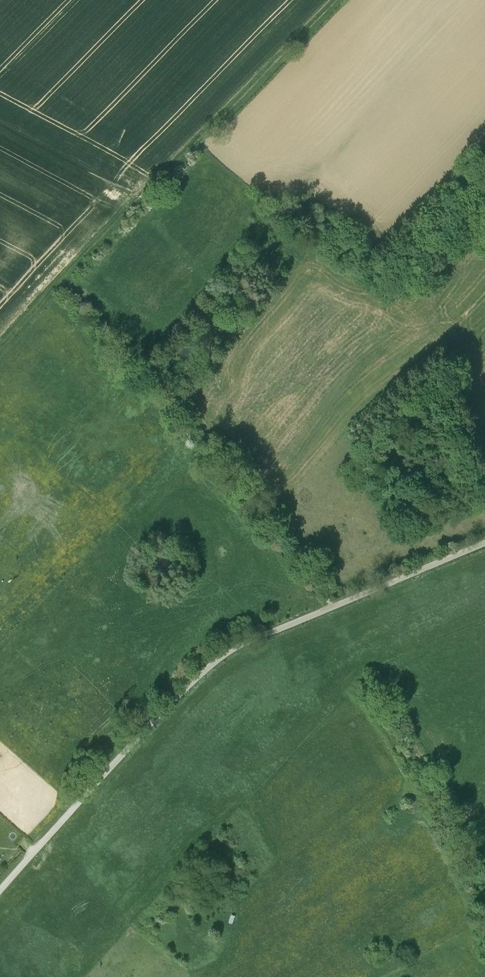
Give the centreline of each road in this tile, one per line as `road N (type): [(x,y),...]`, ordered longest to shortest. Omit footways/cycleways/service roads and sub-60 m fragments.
road 1 (unclassified): [(484,540),(219,657),(0,890)]
road 2 (track): [(0,348),(340,0)]

